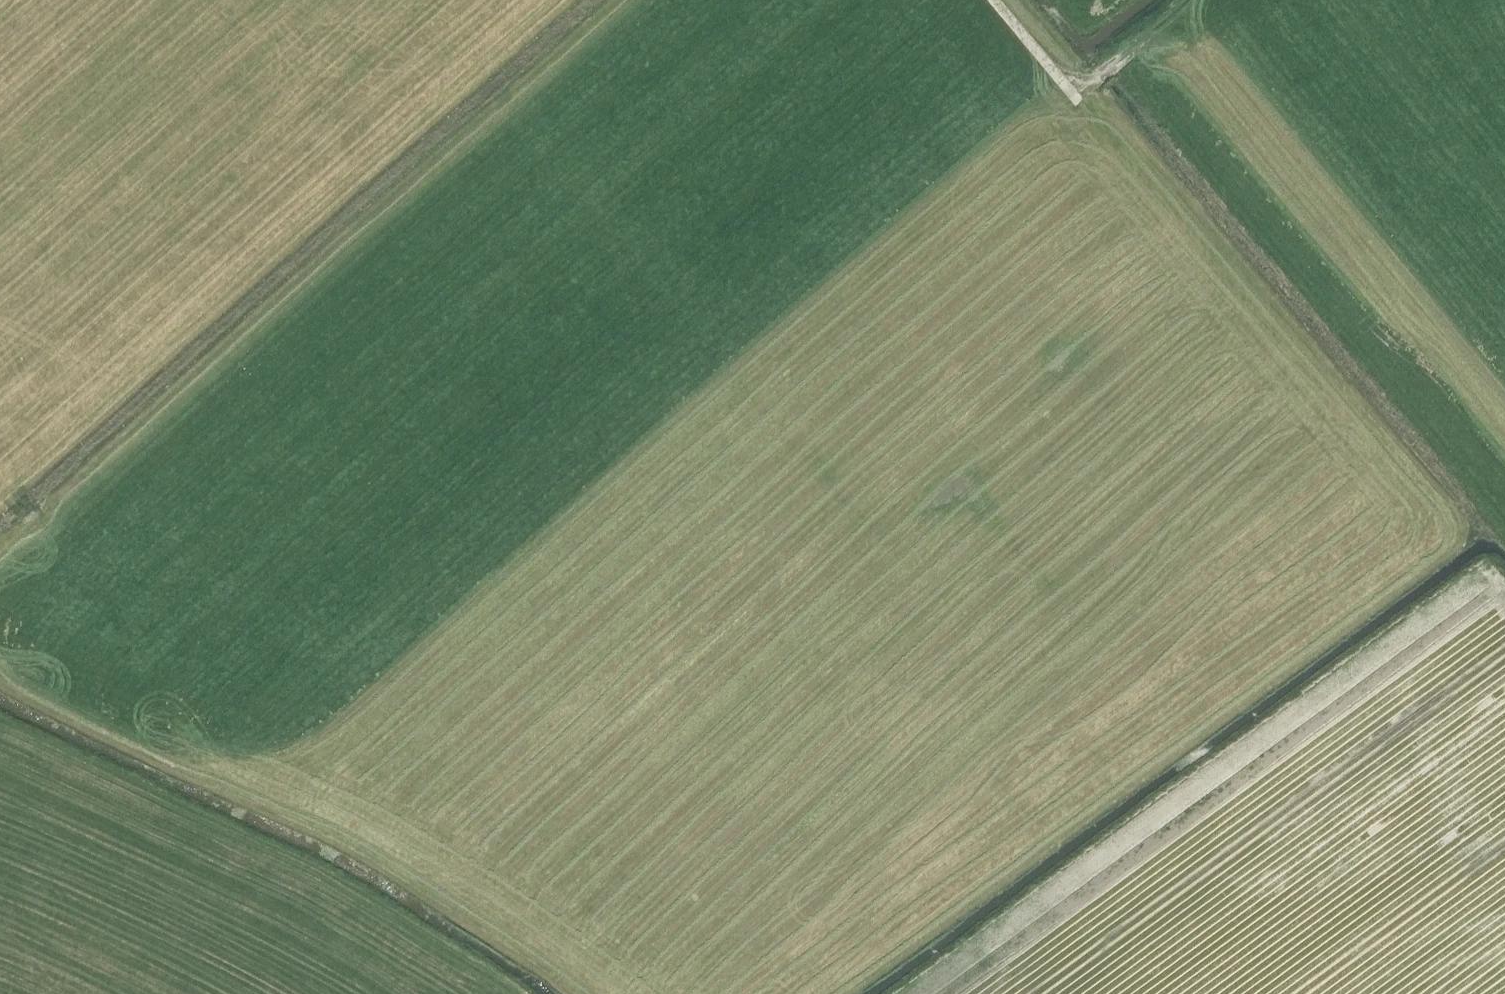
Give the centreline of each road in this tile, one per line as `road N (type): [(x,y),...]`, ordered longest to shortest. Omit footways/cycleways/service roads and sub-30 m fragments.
road 1 (track): [(995,0),(1075,98)]

